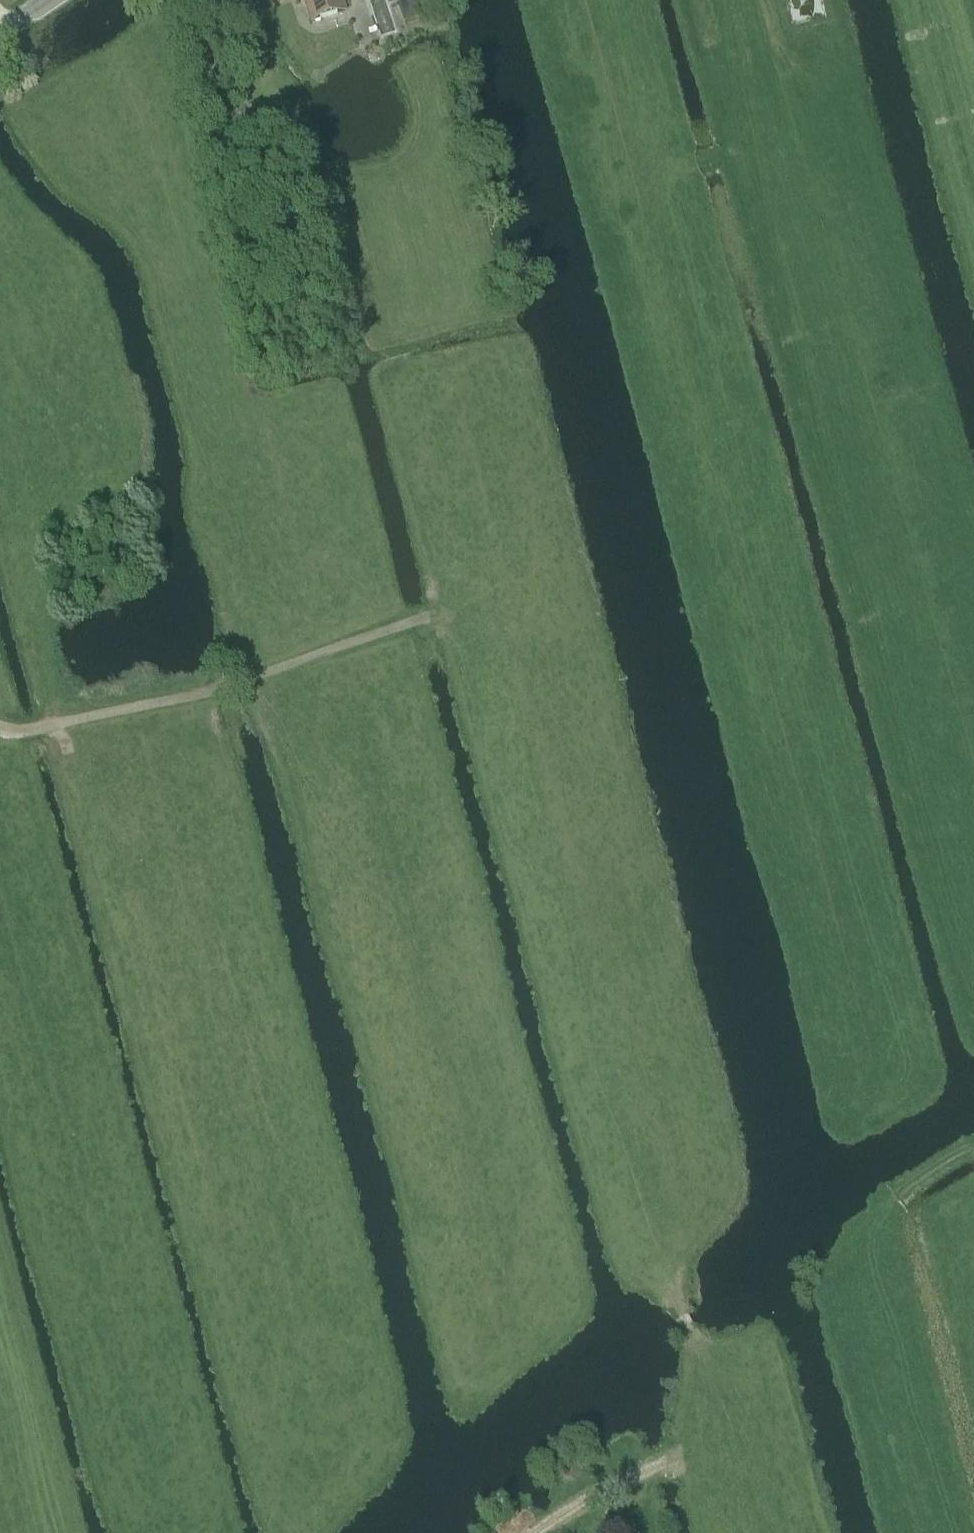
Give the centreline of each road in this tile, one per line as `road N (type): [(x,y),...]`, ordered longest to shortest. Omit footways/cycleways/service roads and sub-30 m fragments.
road 1 (track): [(969,203),(928,0)]

